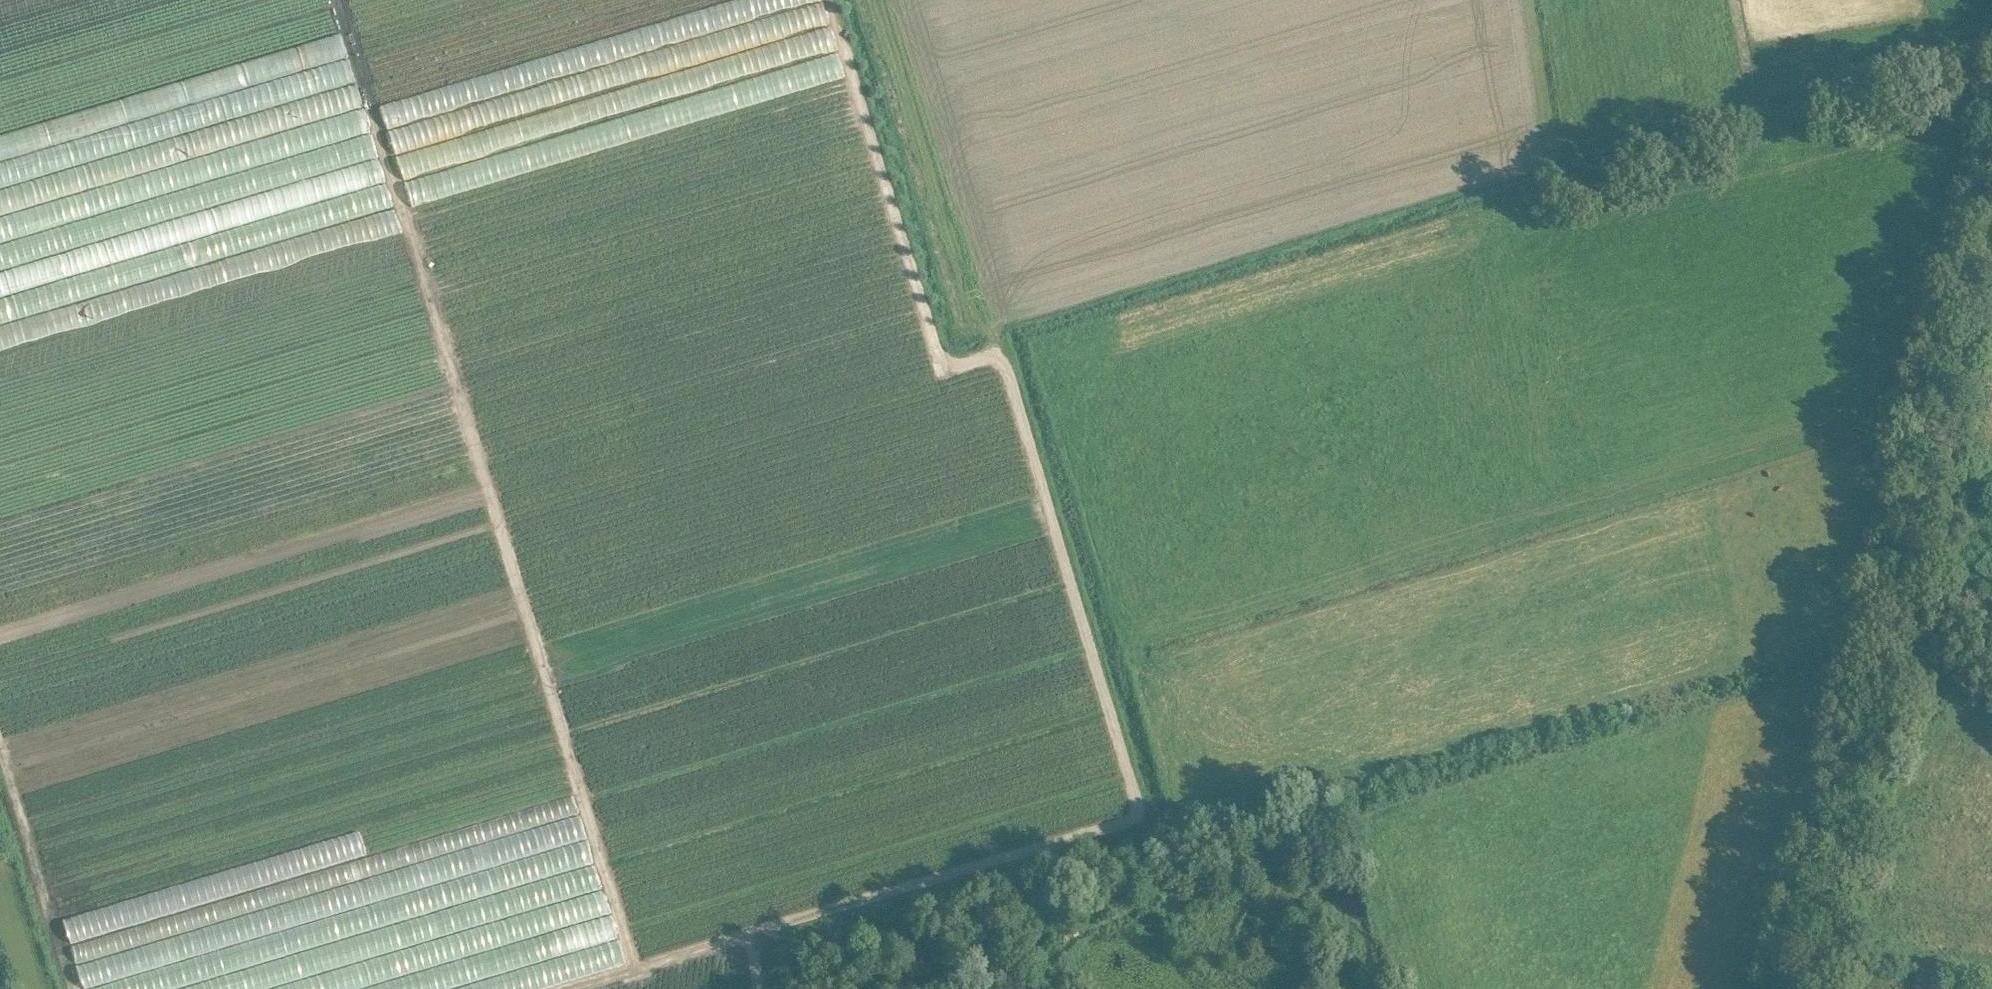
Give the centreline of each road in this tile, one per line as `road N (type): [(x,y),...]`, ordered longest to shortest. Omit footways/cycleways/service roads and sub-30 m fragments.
road 1 (unclassified): [(1800,988),(1991,220)]

